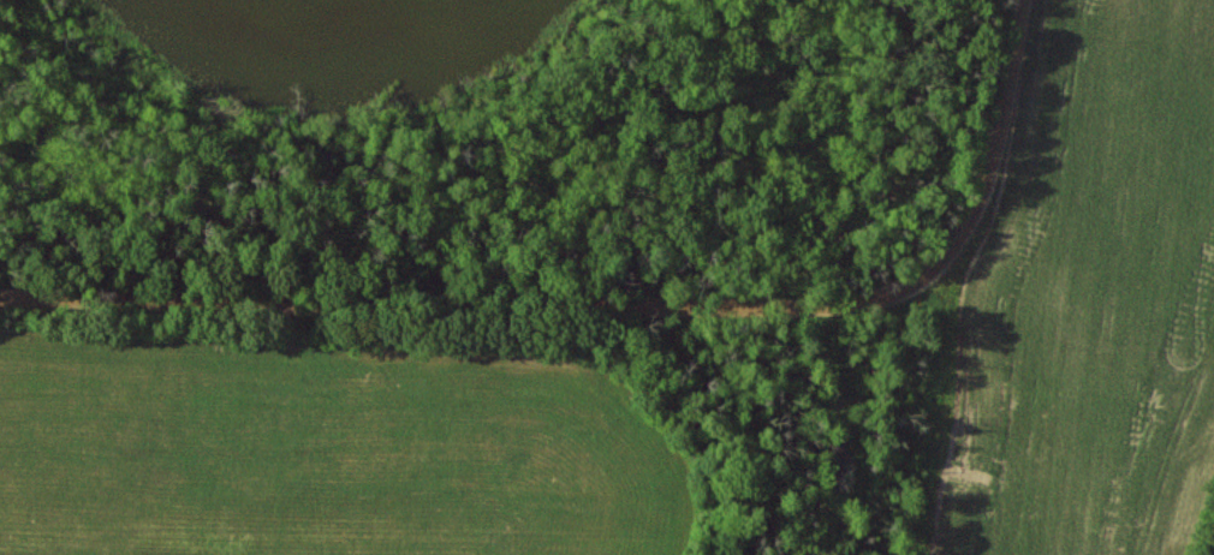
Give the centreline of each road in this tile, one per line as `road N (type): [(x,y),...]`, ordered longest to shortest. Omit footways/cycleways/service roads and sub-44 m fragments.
road 1 (residential): [(0,296),(832,303),(912,291),(951,265)]
road 2 (residential): [(951,265),(999,141),(1022,0)]
road 3 (residential): [(112,297),(114,101)]

